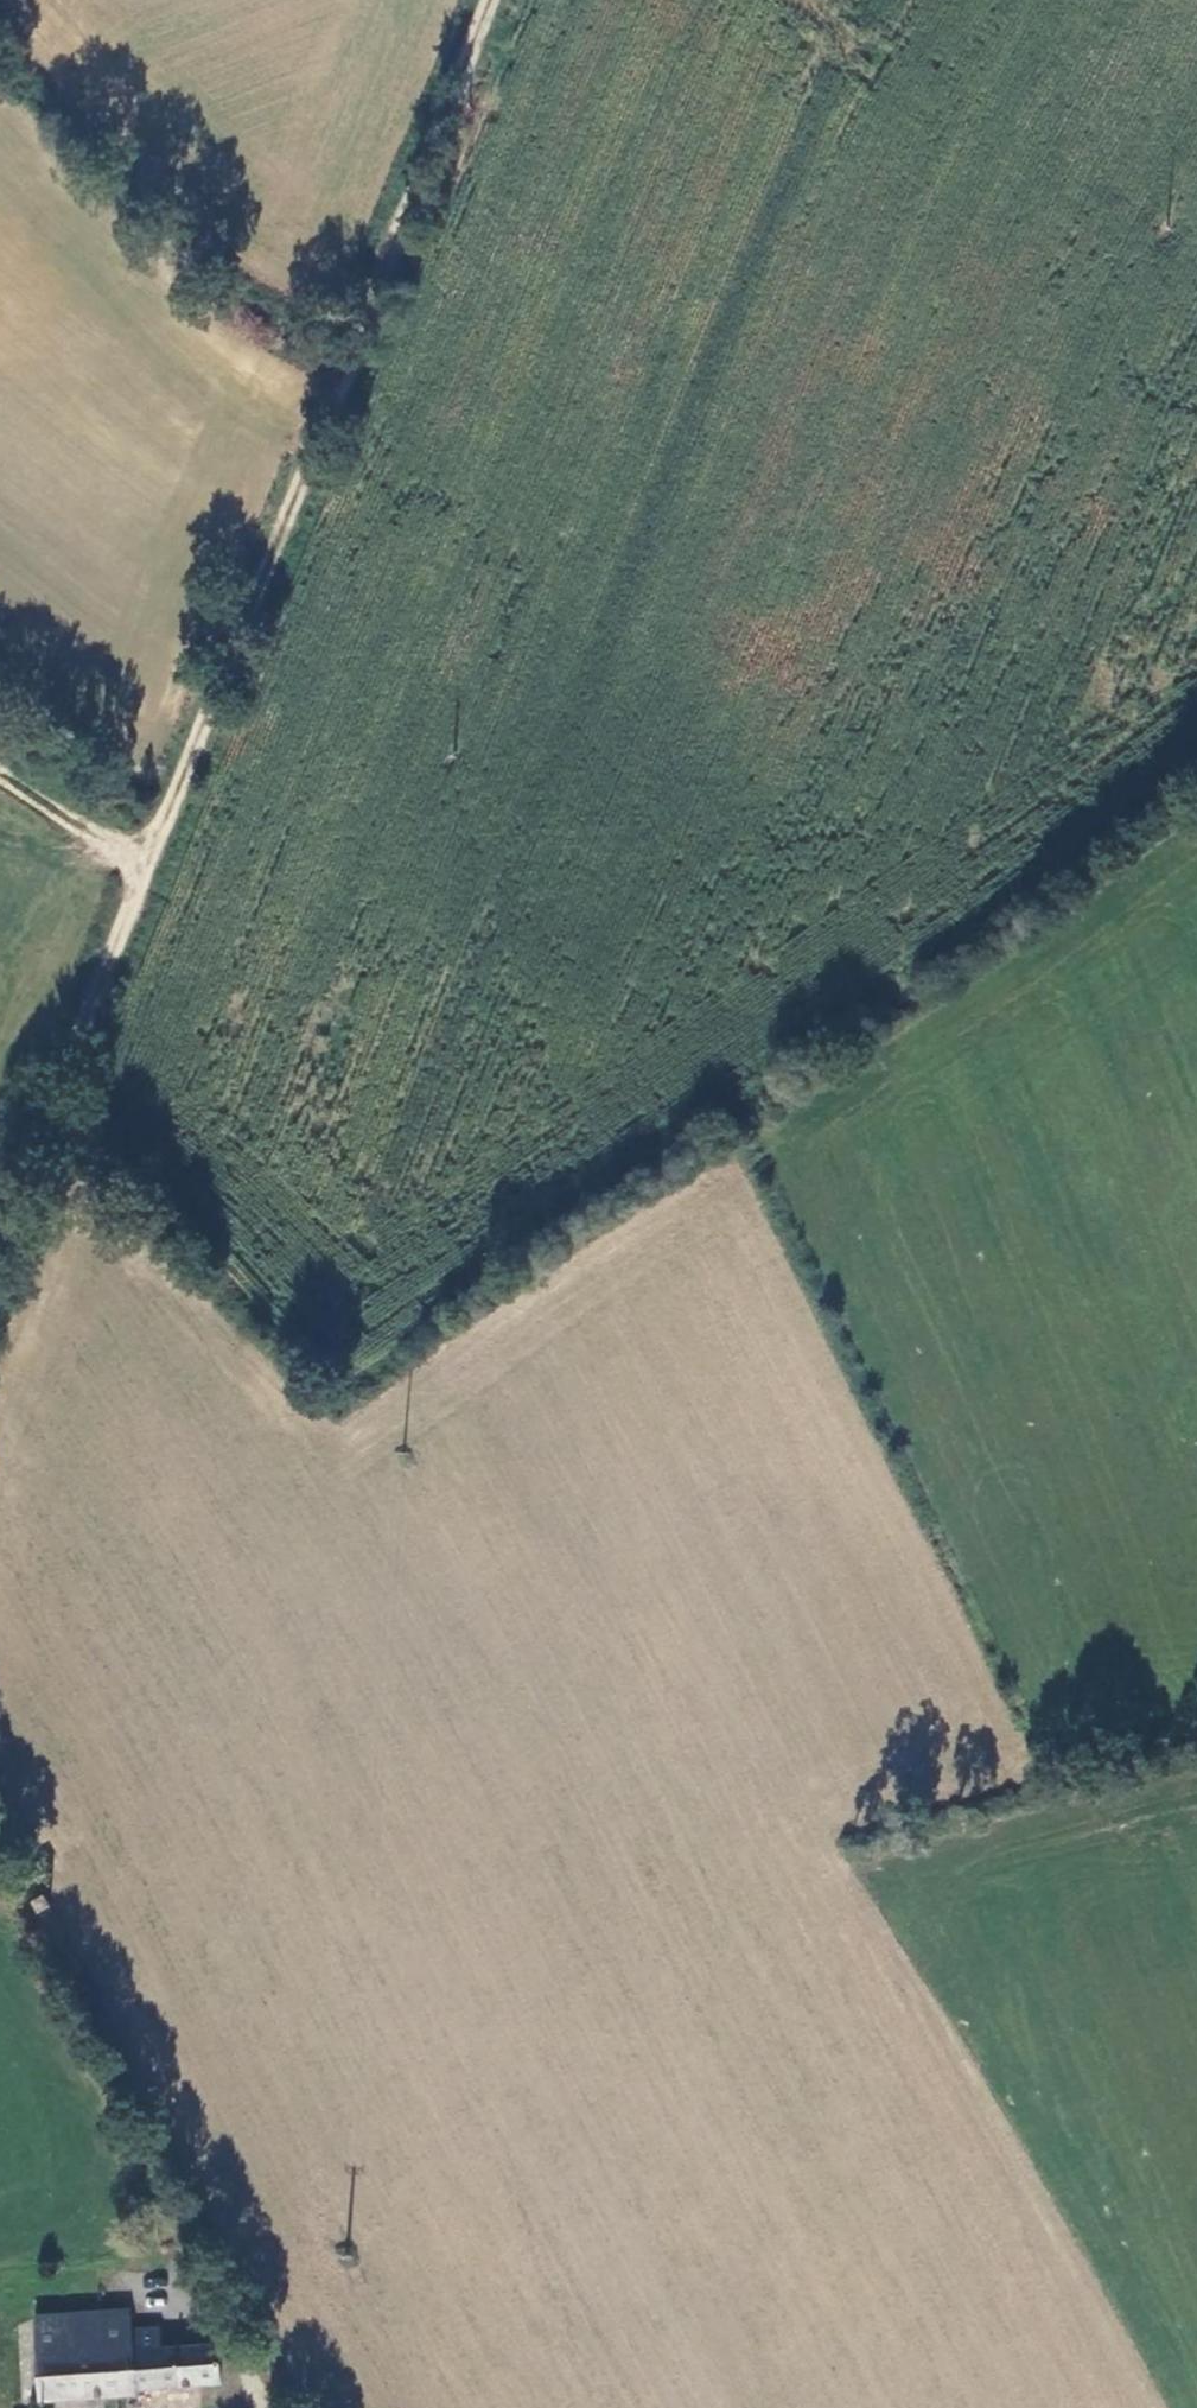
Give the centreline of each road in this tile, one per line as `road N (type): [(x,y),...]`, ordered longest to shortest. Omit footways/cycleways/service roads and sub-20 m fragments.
road 1 (track): [(0,1209),(494,0)]
road 2 (track): [(261,2407),(218,2301),(0,1887)]

